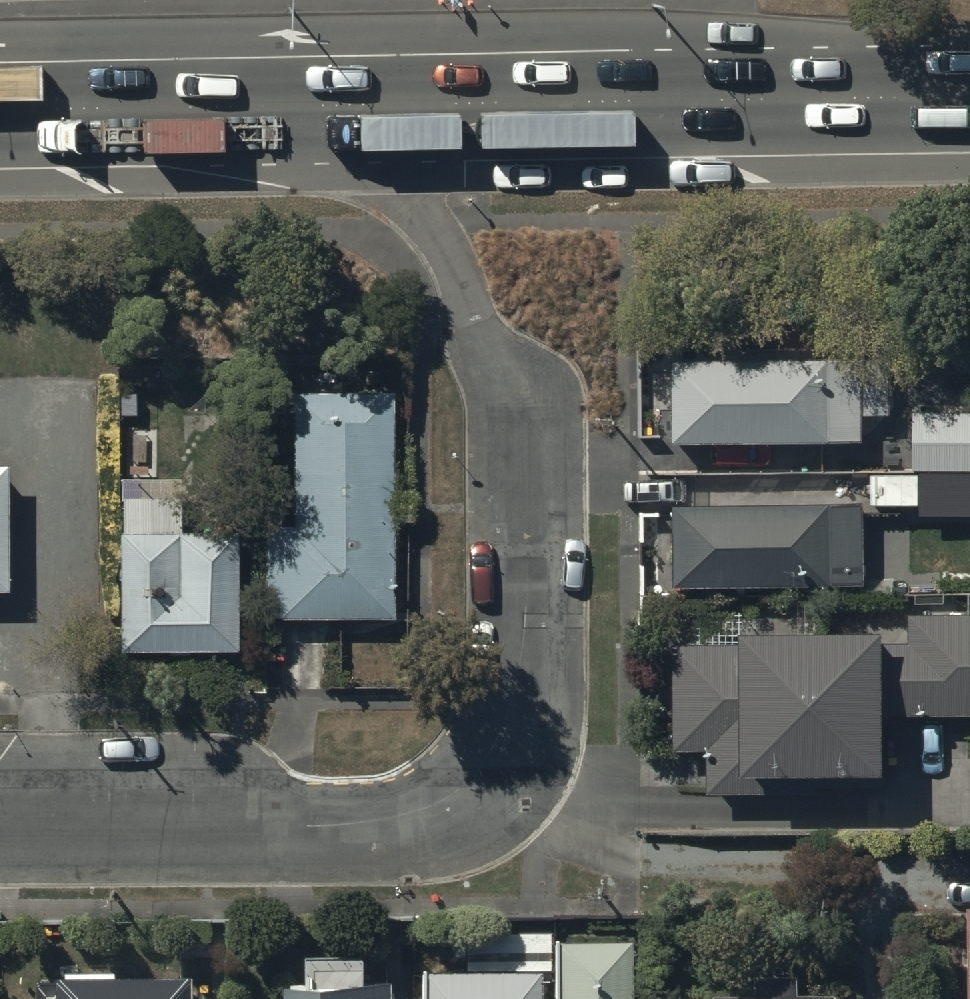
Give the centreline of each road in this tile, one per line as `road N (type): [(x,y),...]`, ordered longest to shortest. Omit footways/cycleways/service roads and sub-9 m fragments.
road 1 (unclassified): [(0,827),(380,819),(427,808),(459,789),(508,718),(526,608),(525,396),(443,245),(342,105)]
road 2 (trunk): [(969,97),(342,105)]
road 3 (trunk): [(342,105),(0,111)]

